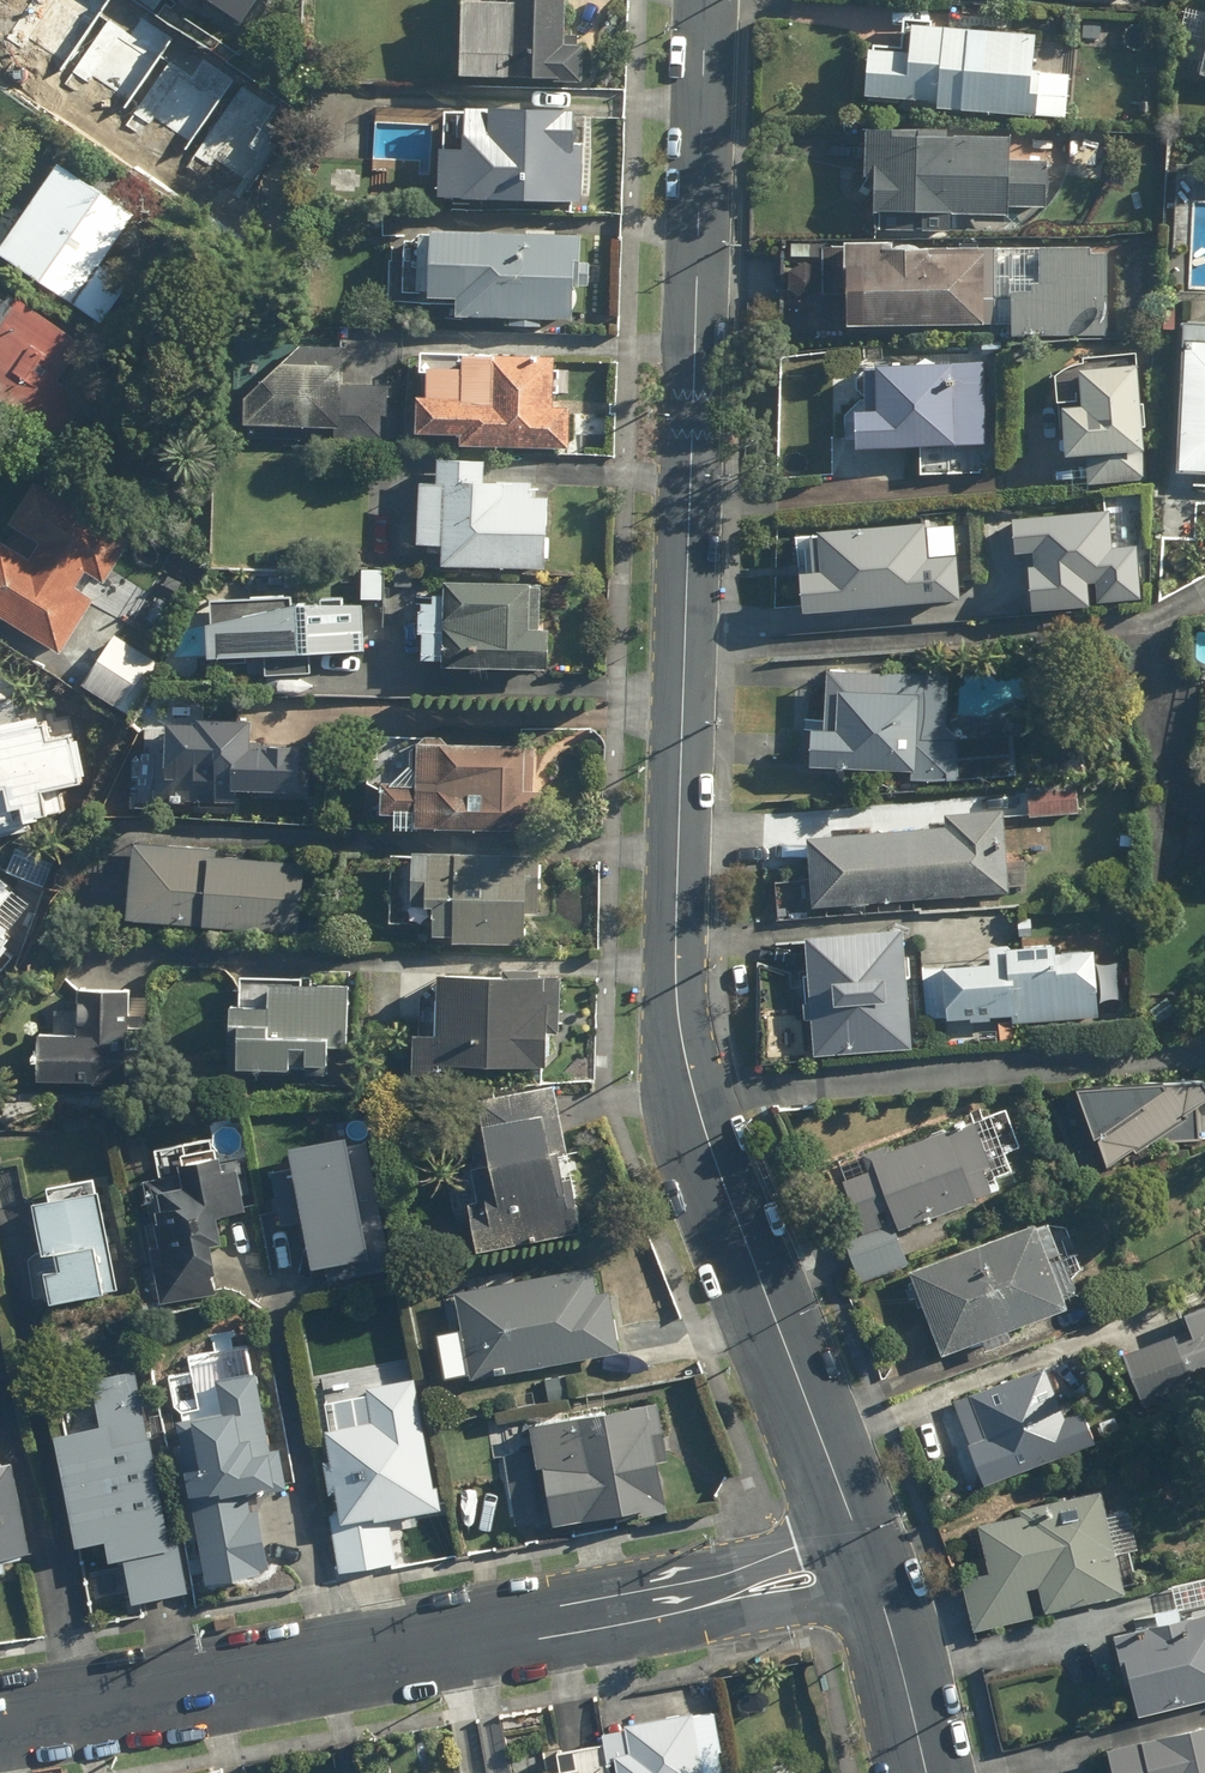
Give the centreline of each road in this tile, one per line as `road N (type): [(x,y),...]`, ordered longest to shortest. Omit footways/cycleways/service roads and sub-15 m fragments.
road 1 (tertiary): [(704,0),(675,921),(681,1026),(726,1186),(875,1566)]
road 2 (residential): [(875,1566),(0,1720)]
road 3 (tertiary): [(875,1566),(924,1772)]

